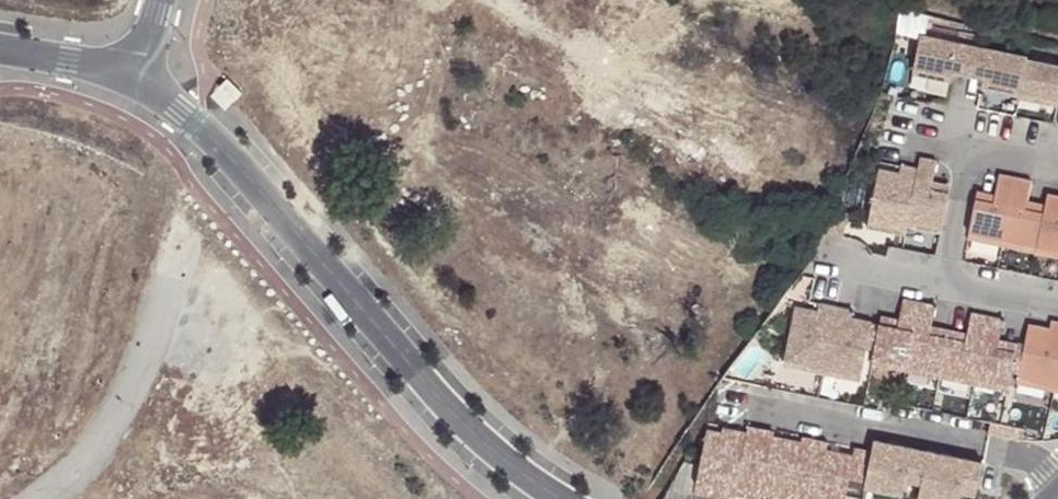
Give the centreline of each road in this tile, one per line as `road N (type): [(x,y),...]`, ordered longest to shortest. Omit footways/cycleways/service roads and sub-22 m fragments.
road 1 (residential): [(557,498),(453,416),(264,194),(133,66)]
road 2 (residential): [(0,45),(133,66)]

